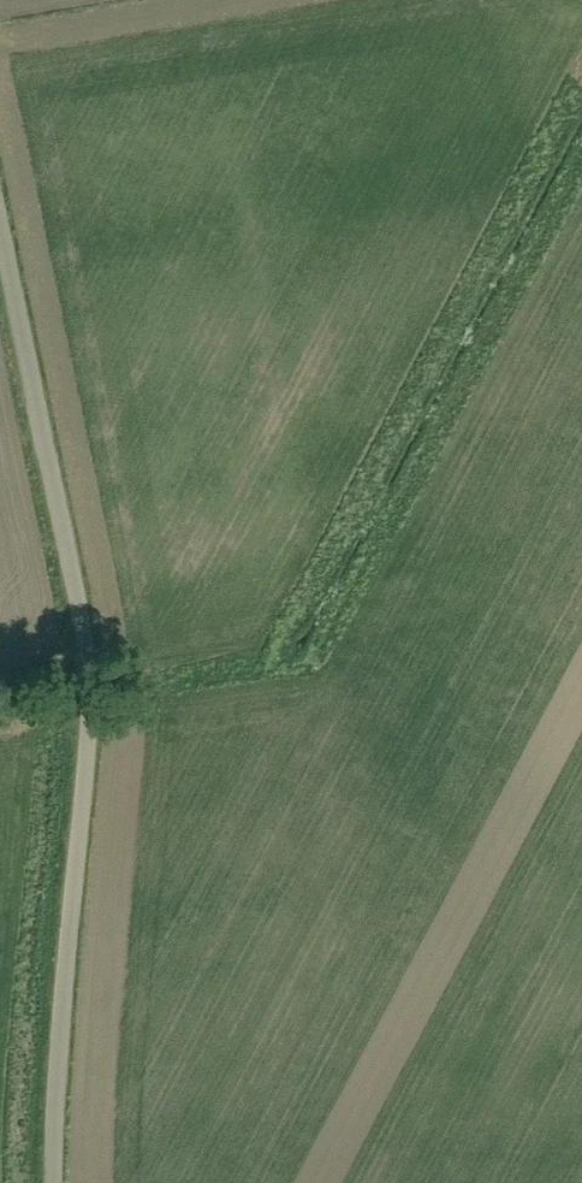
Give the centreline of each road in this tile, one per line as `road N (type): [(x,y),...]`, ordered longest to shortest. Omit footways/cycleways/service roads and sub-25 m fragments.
road 1 (unclassified): [(52,1182),(56,1057),(93,730),(71,570),(0,214)]

